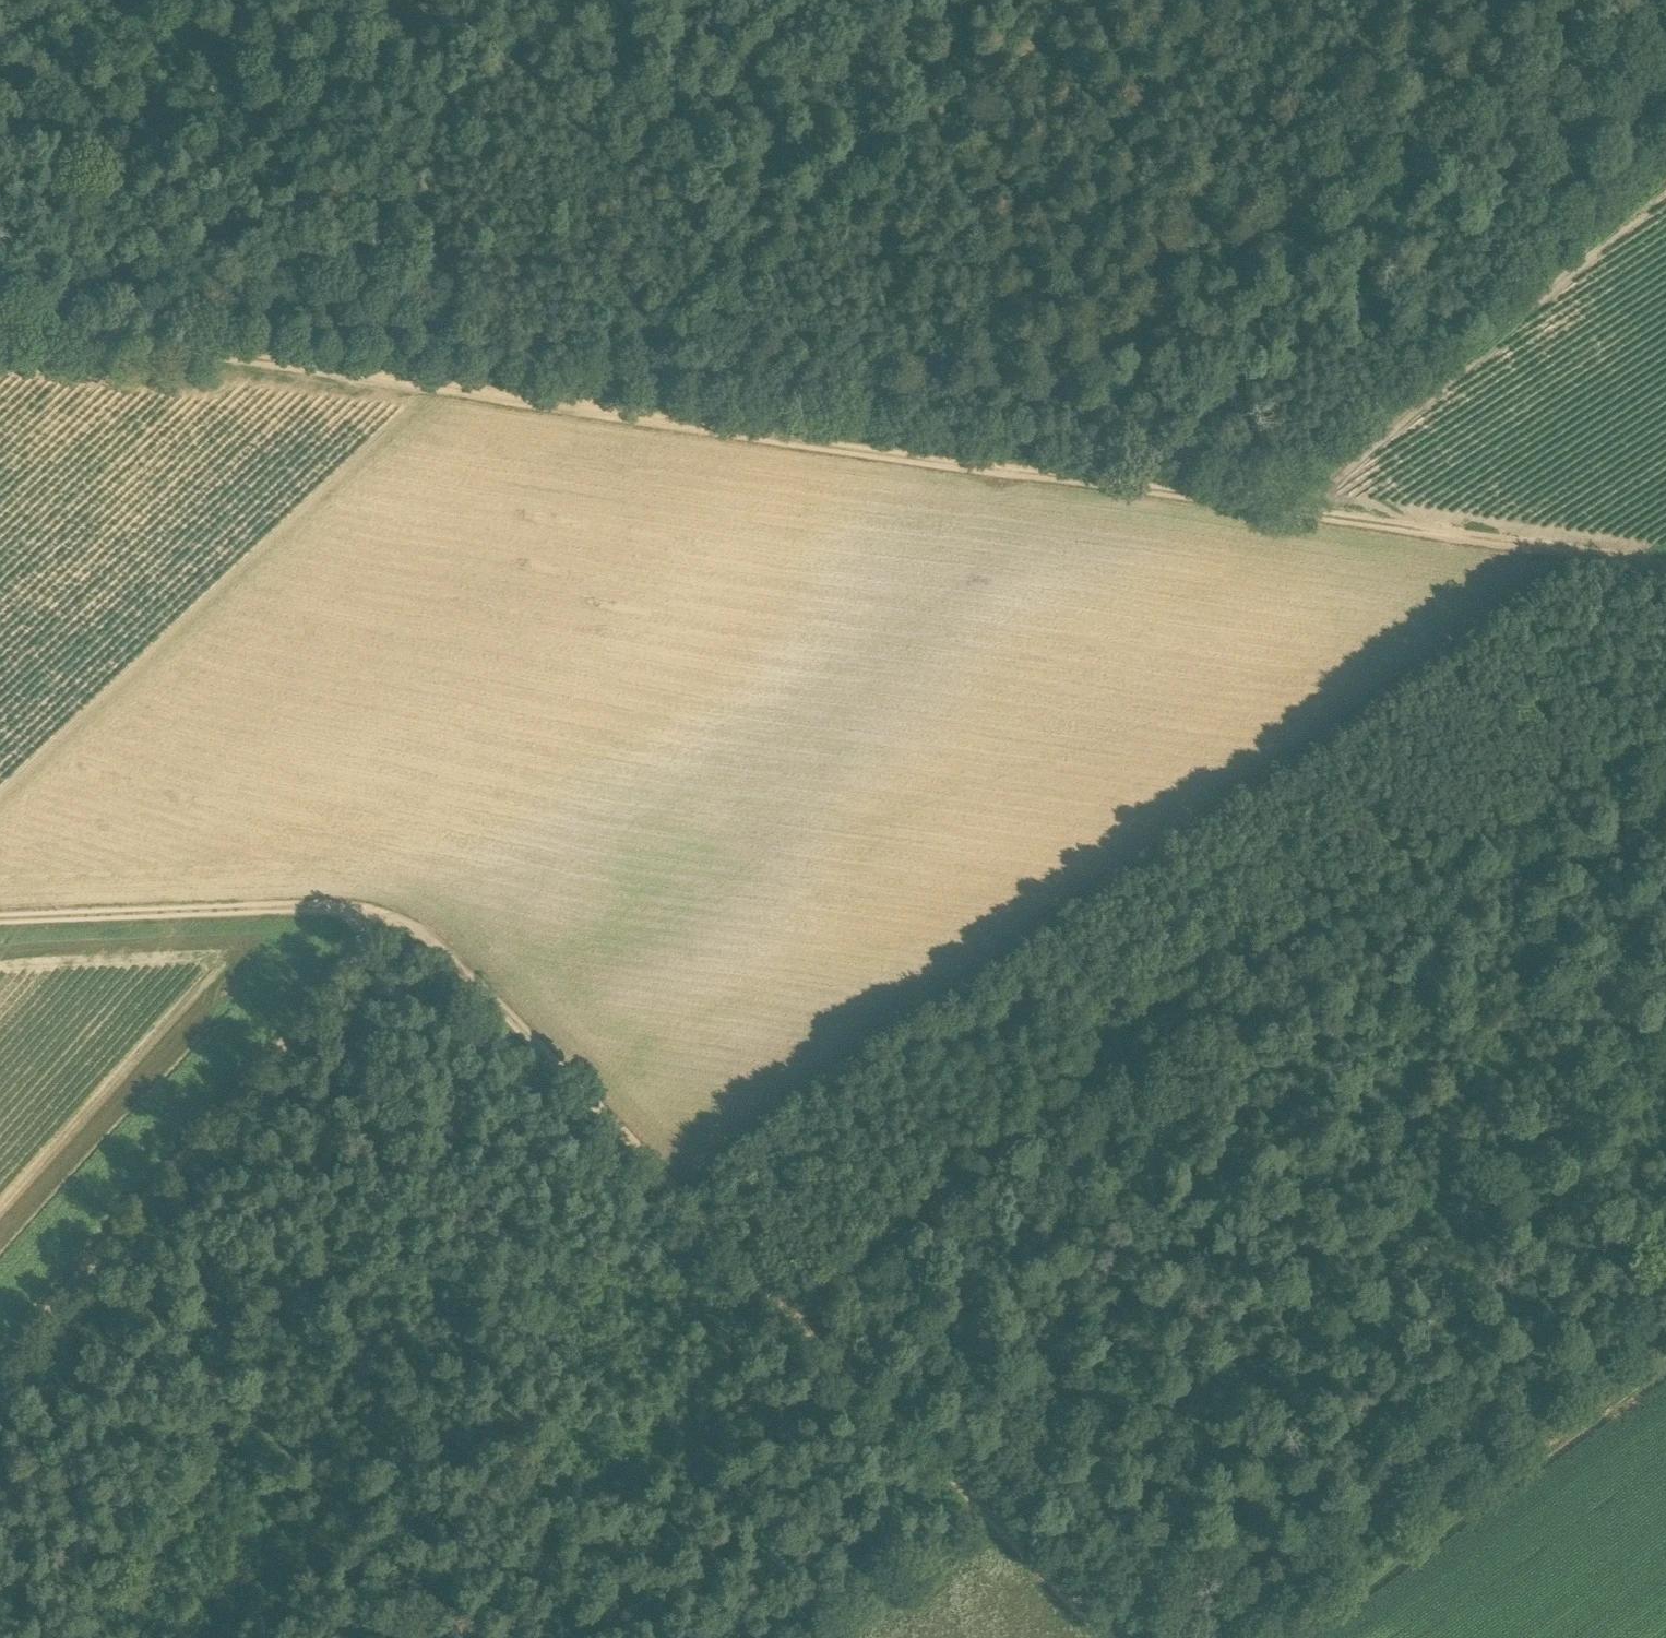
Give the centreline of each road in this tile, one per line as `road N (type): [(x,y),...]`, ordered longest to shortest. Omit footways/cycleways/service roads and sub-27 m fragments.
road 1 (track): [(559,401),(1665,571)]
road 2 (track): [(790,1307),(1241,972),(1665,727)]
road 3 (track): [(0,1393),(402,916)]
road 4 (track): [(0,333),(559,401)]
road 5 (track): [(402,916),(790,1307)]
road 6 (track): [(98,1276),(471,1637)]
road 7 (track): [(734,266),(1094,0)]
road 8 (track): [(0,922),(402,916)]
road 9 (track): [(790,1307),(991,1514)]
road 10 (track): [(559,401),(734,266)]
road 11 (track): [(991,1514),(825,1637)]
road 12 (track): [(991,1514),(1113,1637)]

